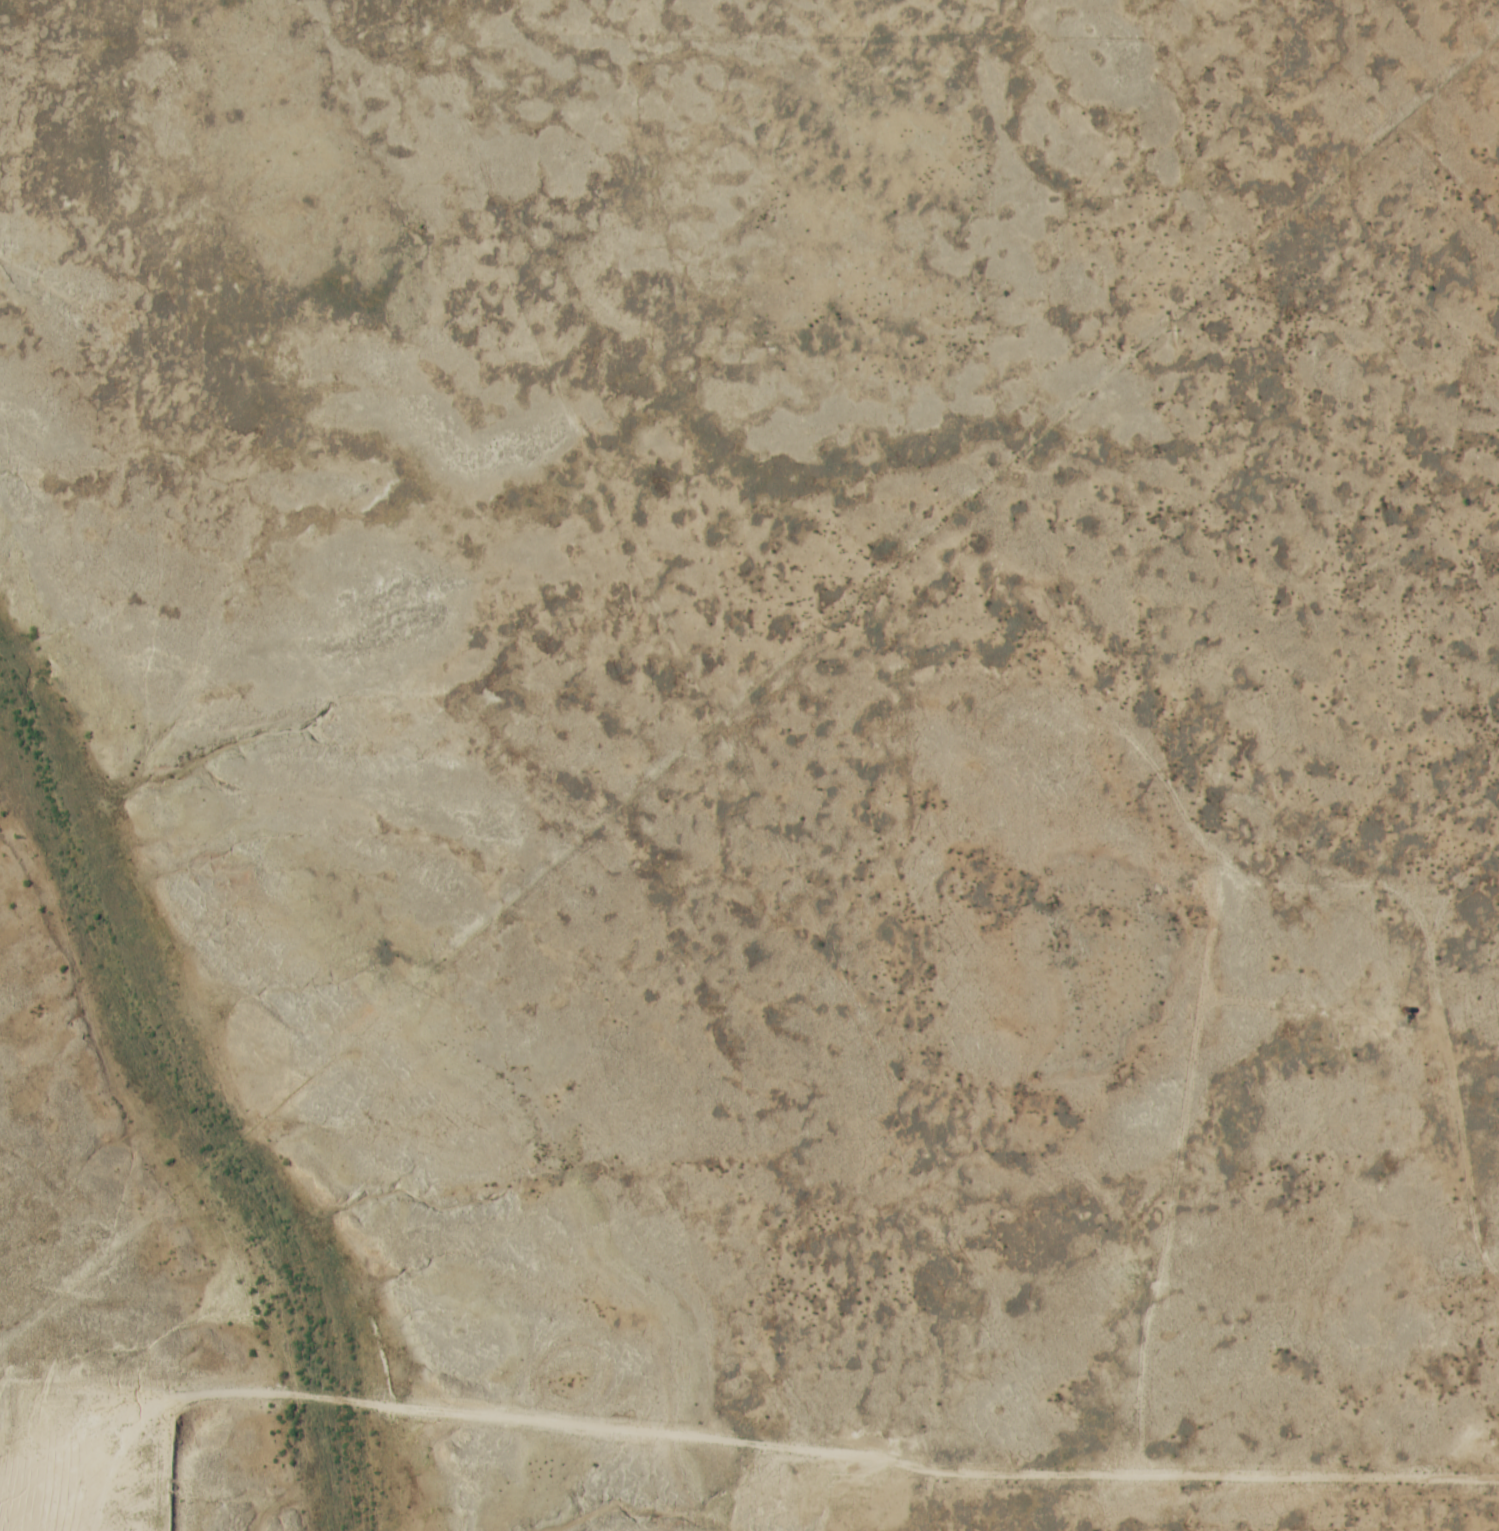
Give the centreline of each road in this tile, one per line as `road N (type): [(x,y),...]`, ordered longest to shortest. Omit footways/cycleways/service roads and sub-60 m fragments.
road 1 (residential): [(24,1395),(962,1486),(1498,1491)]

